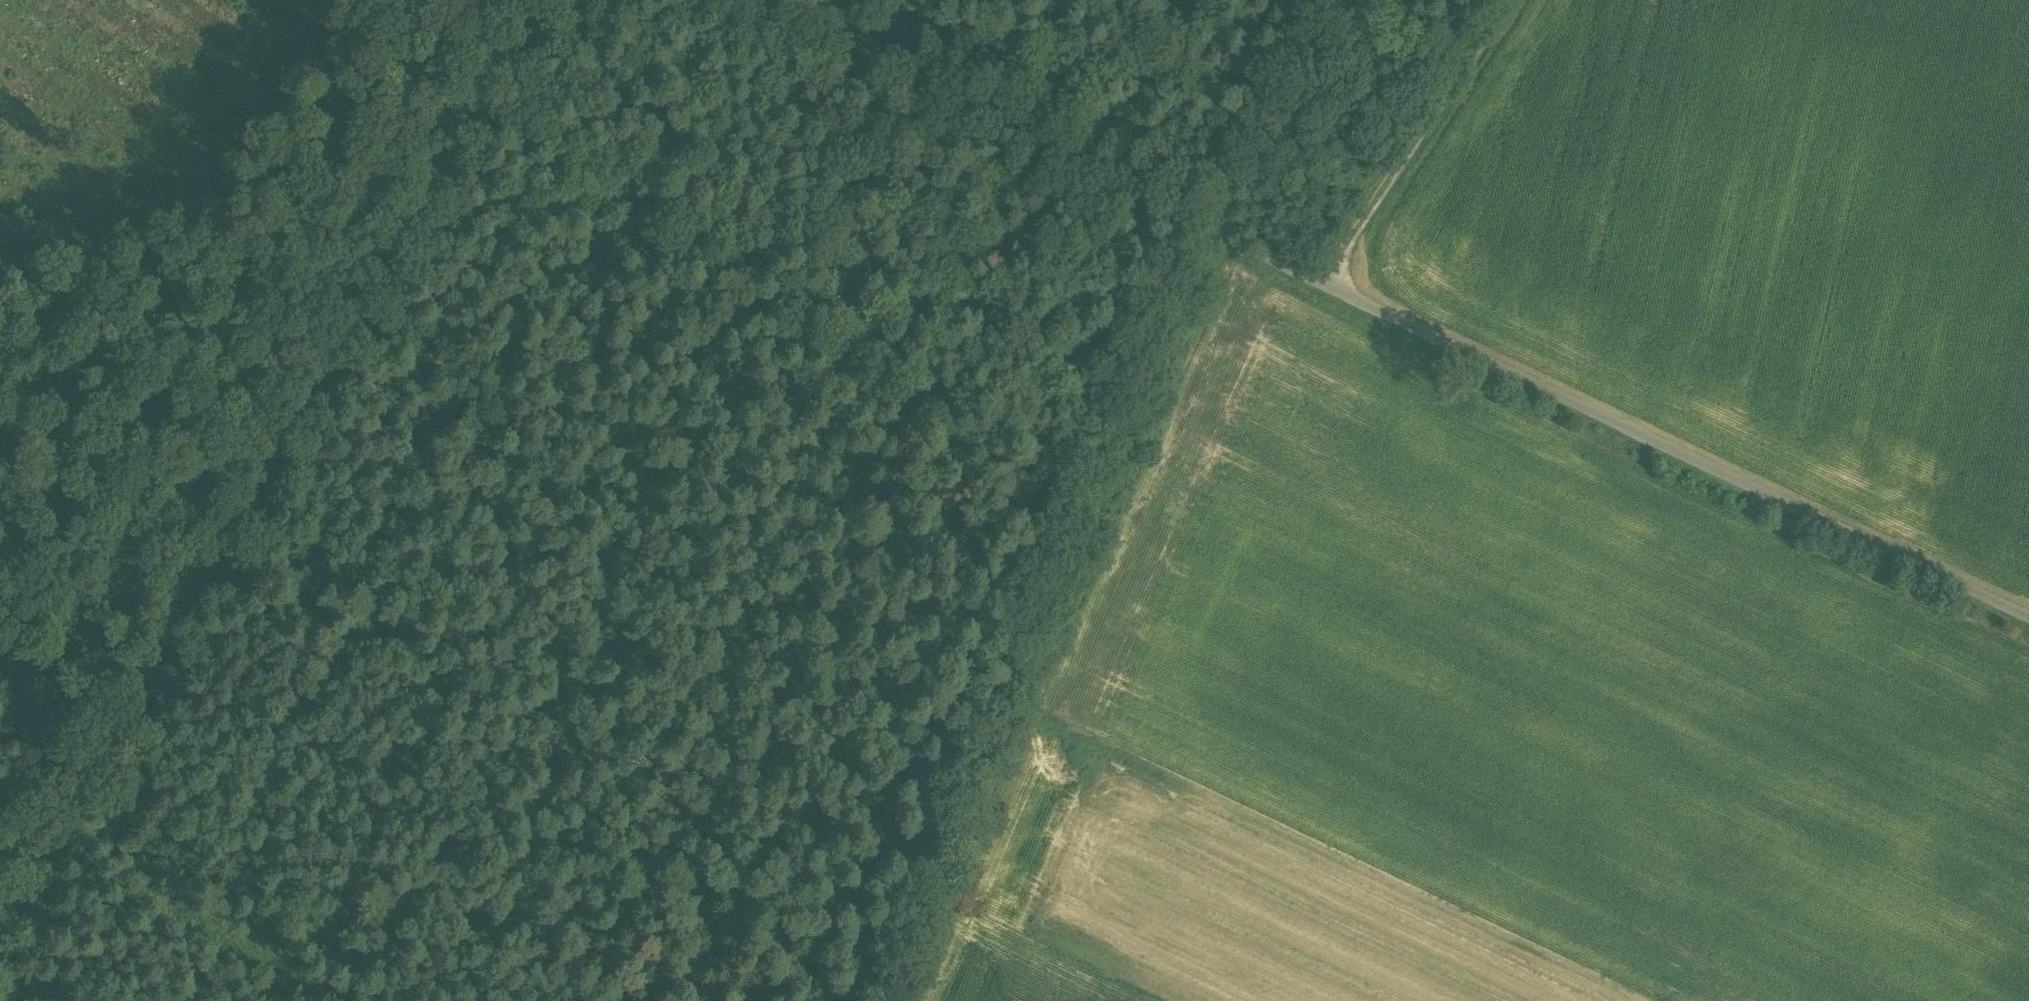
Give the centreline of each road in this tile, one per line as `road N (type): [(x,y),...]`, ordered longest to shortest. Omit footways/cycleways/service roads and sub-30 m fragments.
road 1 (track): [(0,935),(530,0)]
road 2 (track): [(863,0),(1039,87),(1499,355)]
road 3 (unclassified): [(2028,612),(1499,355)]

